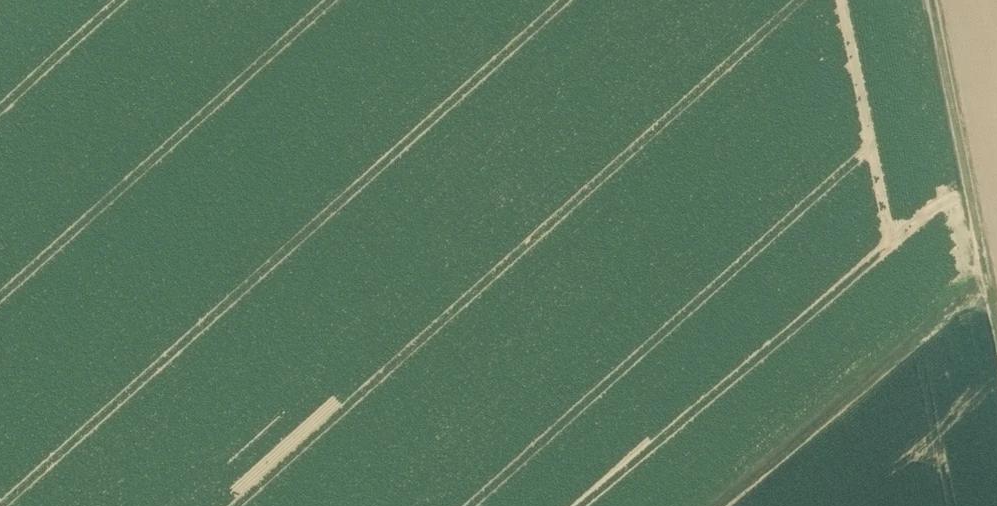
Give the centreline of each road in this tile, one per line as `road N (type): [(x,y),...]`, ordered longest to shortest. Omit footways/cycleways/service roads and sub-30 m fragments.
road 1 (track): [(989,275),(716,505)]
road 2 (track): [(996,317),(933,0)]

